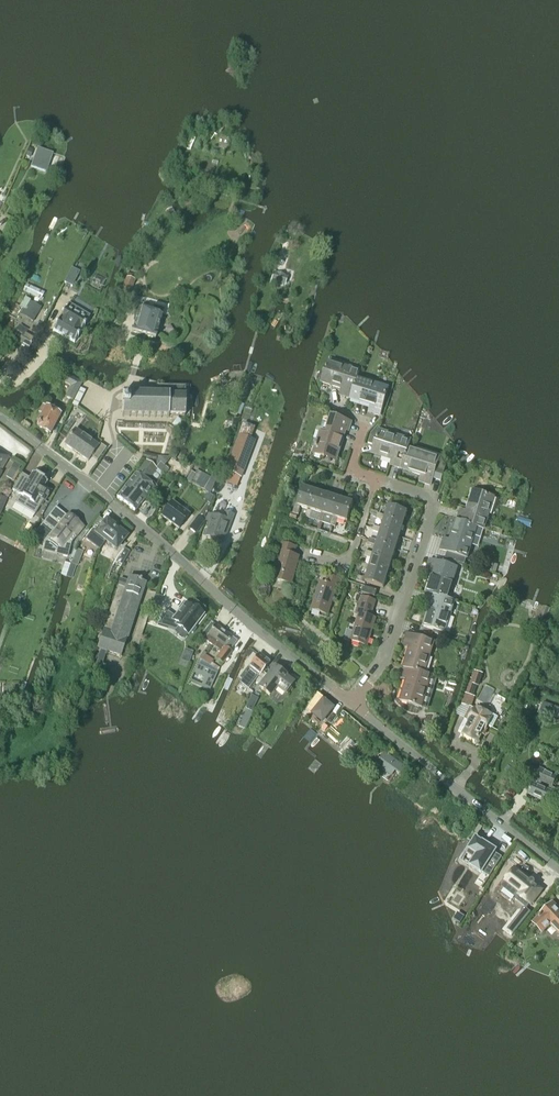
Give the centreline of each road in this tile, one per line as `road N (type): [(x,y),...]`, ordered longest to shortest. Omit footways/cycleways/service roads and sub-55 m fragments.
road 1 (tertiary): [(349,701),(0,416)]
road 2 (residential): [(349,701),(383,661),(433,500),(376,482)]
road 3 (tertiary): [(558,869),(349,701)]
road 4 (residential): [(306,553),(344,563),(352,555),(376,482)]

